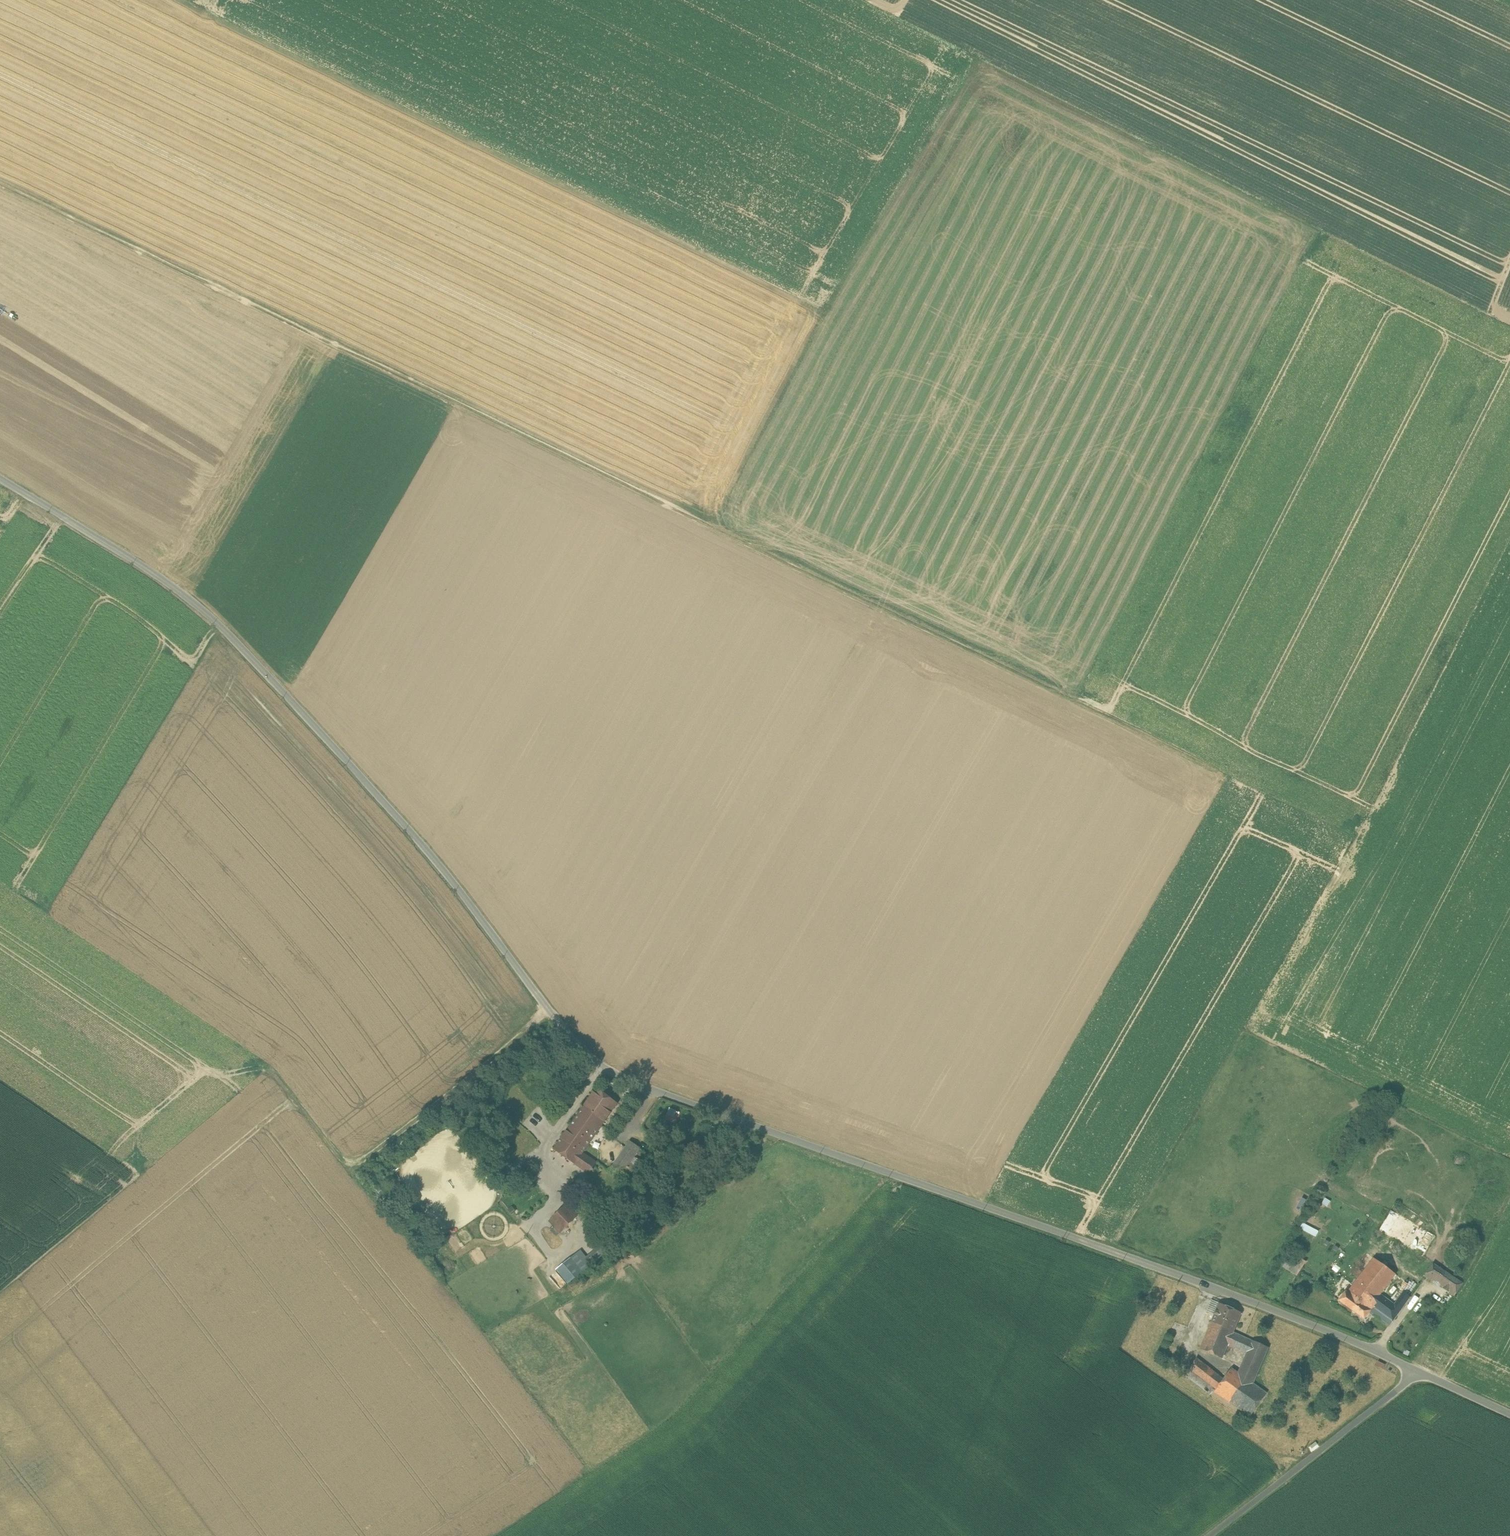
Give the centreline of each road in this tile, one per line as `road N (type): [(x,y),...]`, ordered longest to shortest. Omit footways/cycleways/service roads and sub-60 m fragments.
road 1 (unclassified): [(1423,1374),(1246,1299),(600,1066),(423,845),(223,628),(178,589),(0,477)]
road 2 (track): [(552,1014),(352,1174),(265,1065)]
road 3 (unclassified): [(1209,1535),(1423,1374)]

